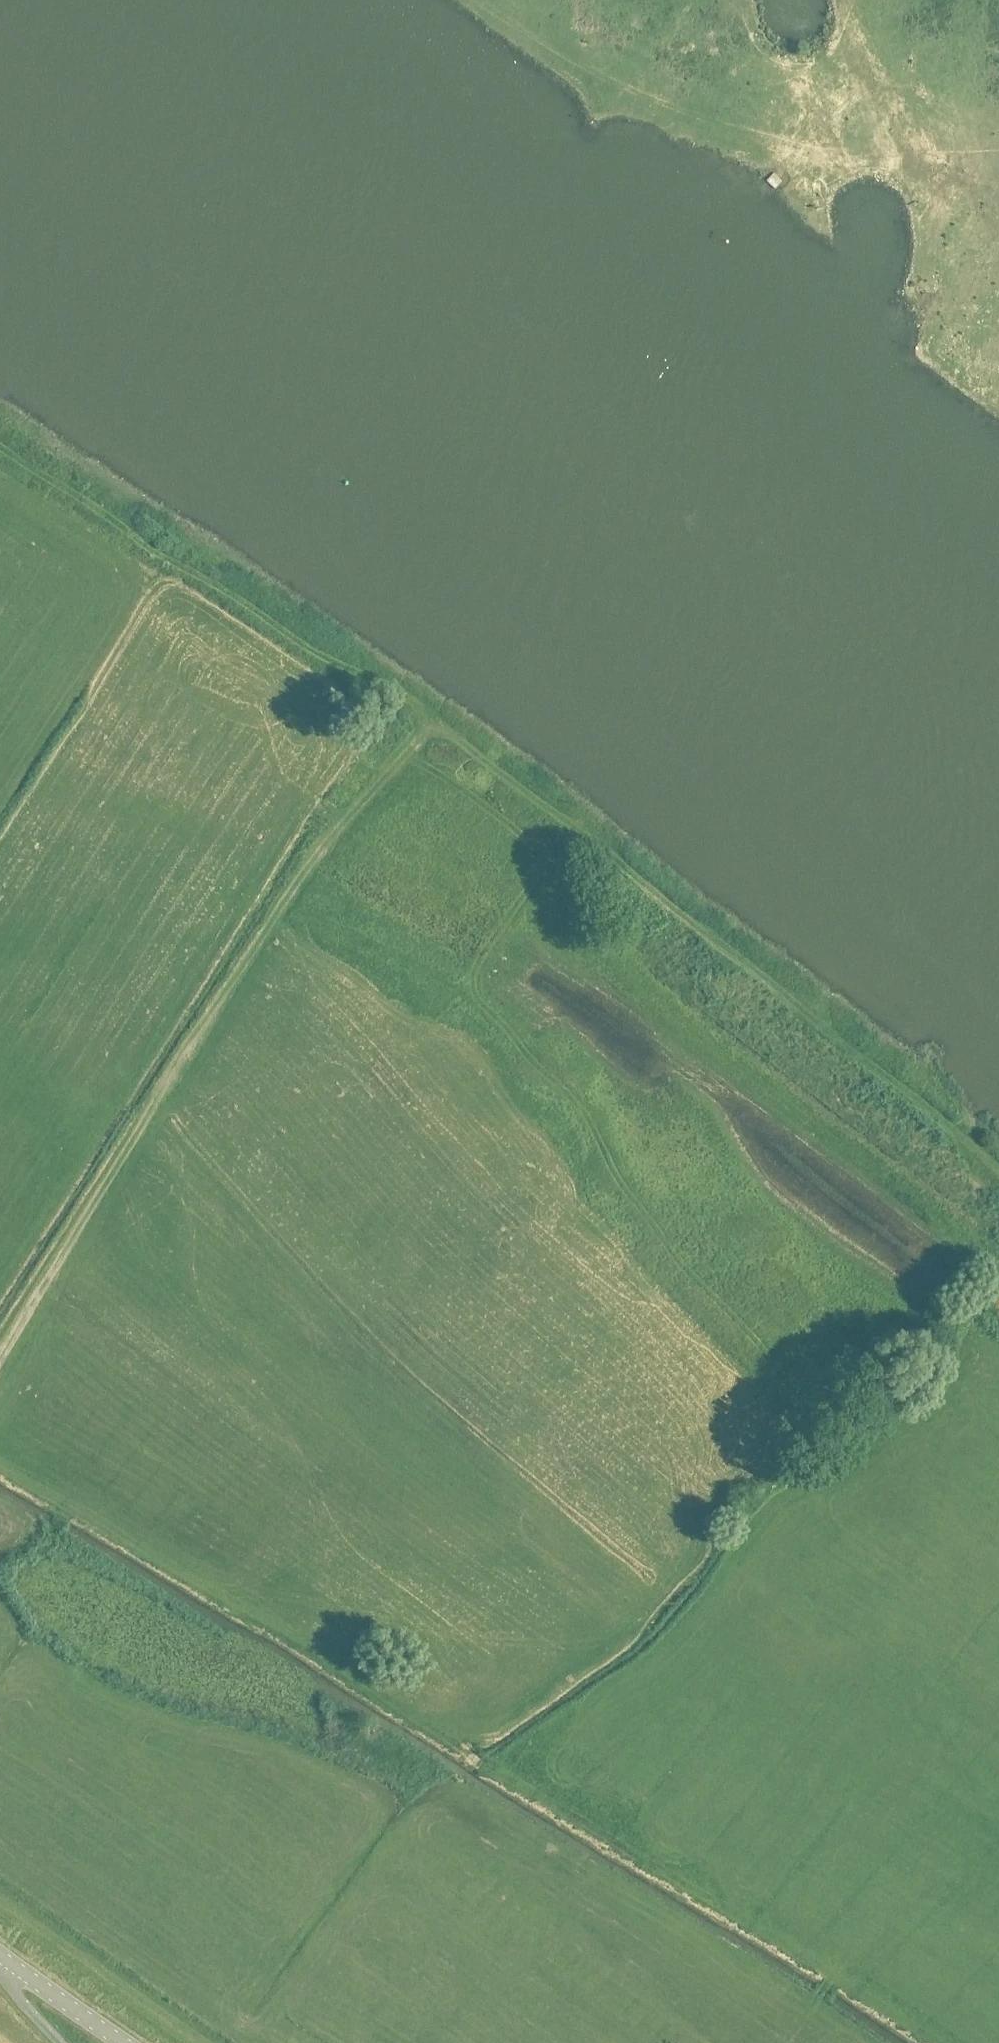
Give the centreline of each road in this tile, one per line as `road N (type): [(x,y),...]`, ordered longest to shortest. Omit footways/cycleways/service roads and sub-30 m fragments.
road 1 (tertiary): [(126,2042),(0,1952)]

